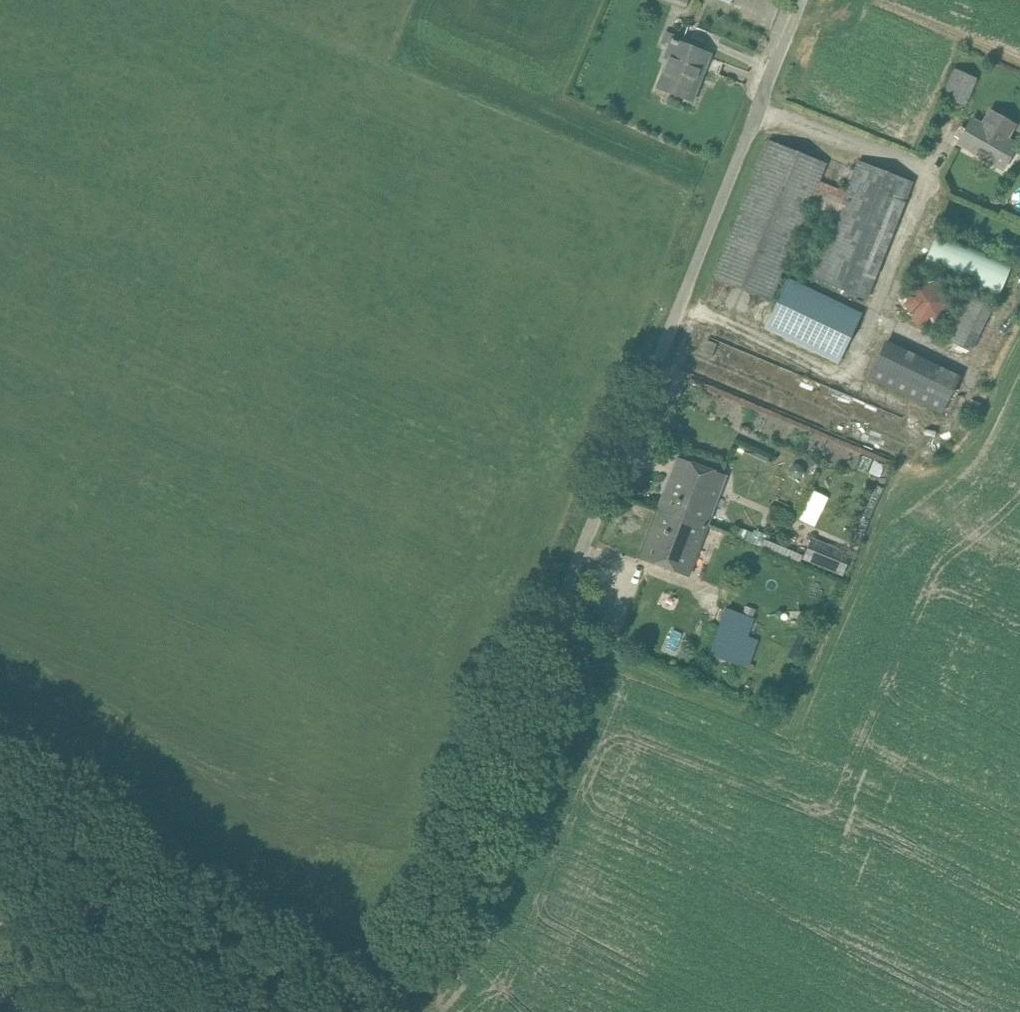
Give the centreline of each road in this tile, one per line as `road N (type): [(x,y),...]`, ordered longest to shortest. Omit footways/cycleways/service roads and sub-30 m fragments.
road 1 (unclassified): [(388,1011),(539,668),(800,0)]

